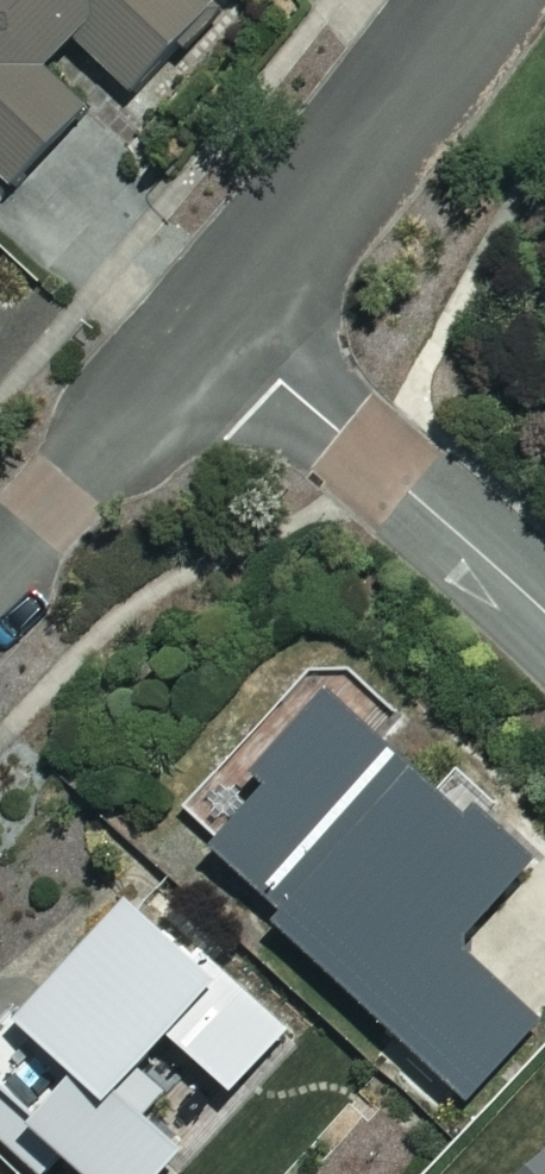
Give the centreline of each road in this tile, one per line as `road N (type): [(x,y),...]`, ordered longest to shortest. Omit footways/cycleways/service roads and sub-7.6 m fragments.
road 1 (residential): [(544,612),(214,328)]
road 2 (residential): [(474,0),(214,328)]
road 3 (residential): [(214,328),(0,557)]

